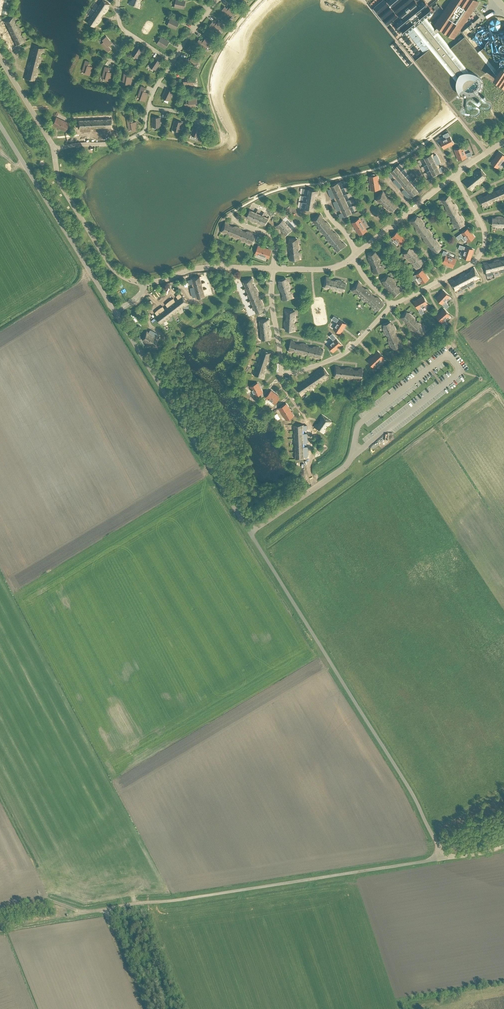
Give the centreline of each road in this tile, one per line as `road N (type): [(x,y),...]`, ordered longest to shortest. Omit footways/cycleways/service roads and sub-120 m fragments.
road 1 (unclassified): [(440,854),(405,782),(0,124)]
road 2 (unclassified): [(94,911),(440,854)]

